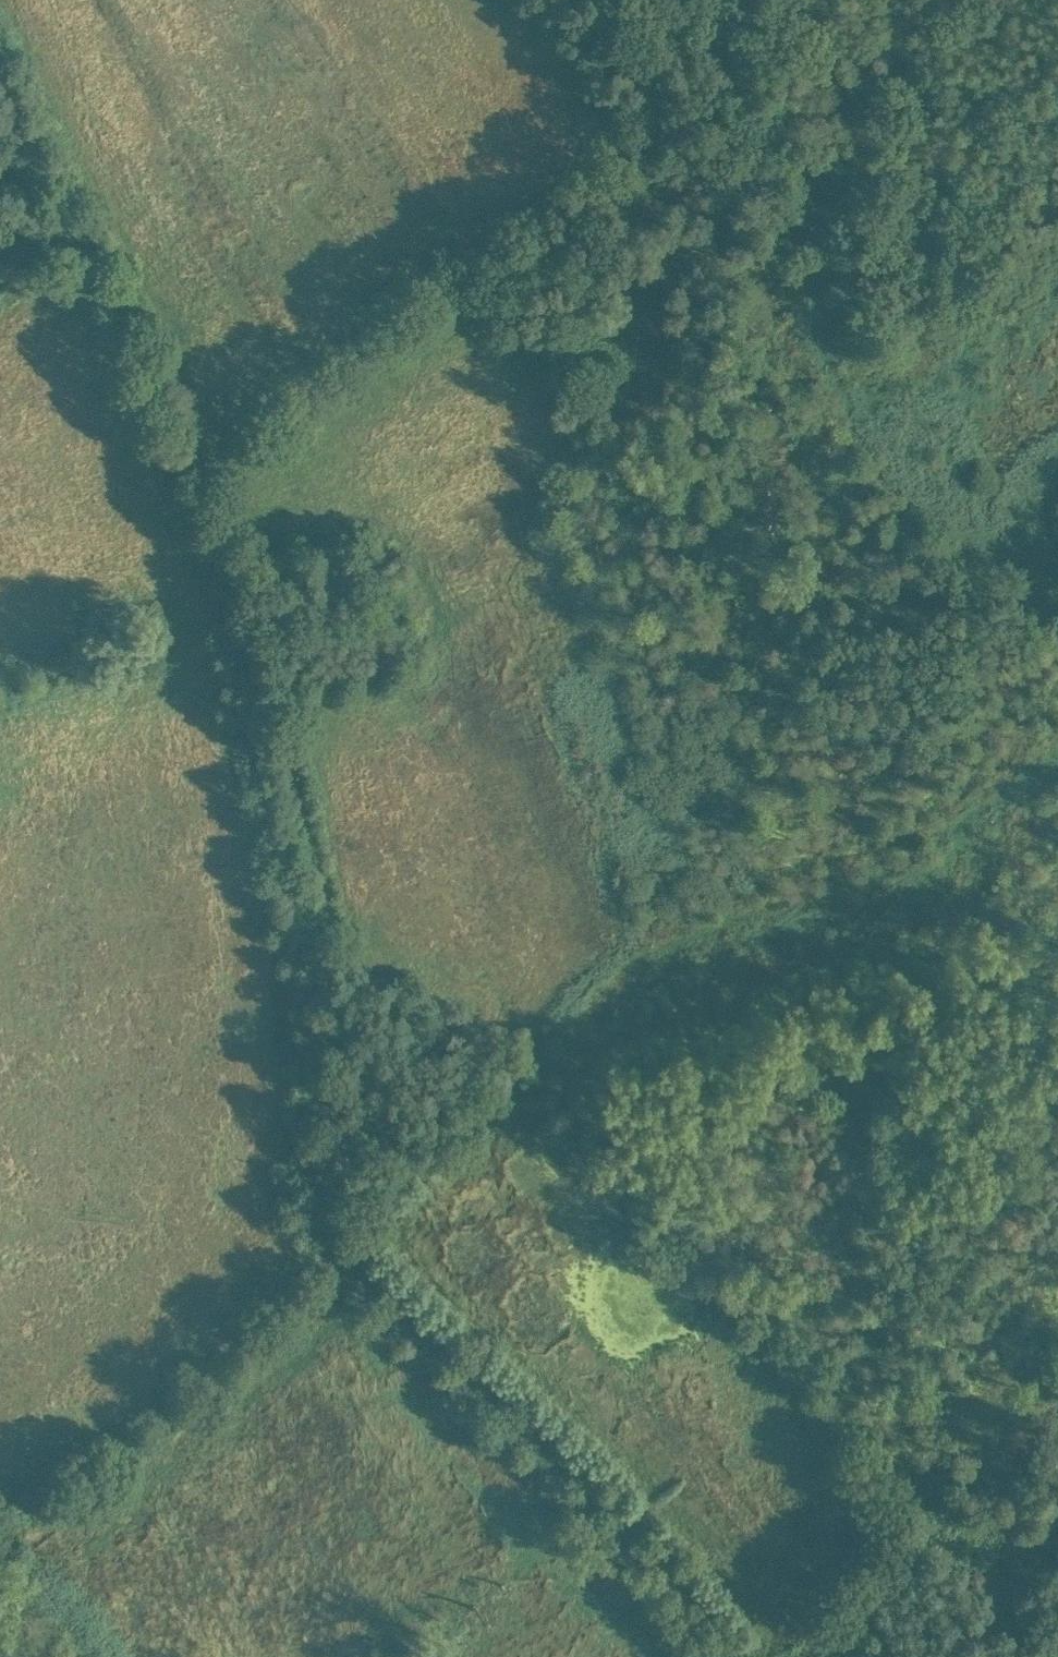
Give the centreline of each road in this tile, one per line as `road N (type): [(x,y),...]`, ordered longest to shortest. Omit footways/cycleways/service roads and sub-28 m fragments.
road 1 (track): [(732,1656),(665,1565),(350,1247),(329,1158),(342,1054),(335,961),(220,506),(0,70)]

